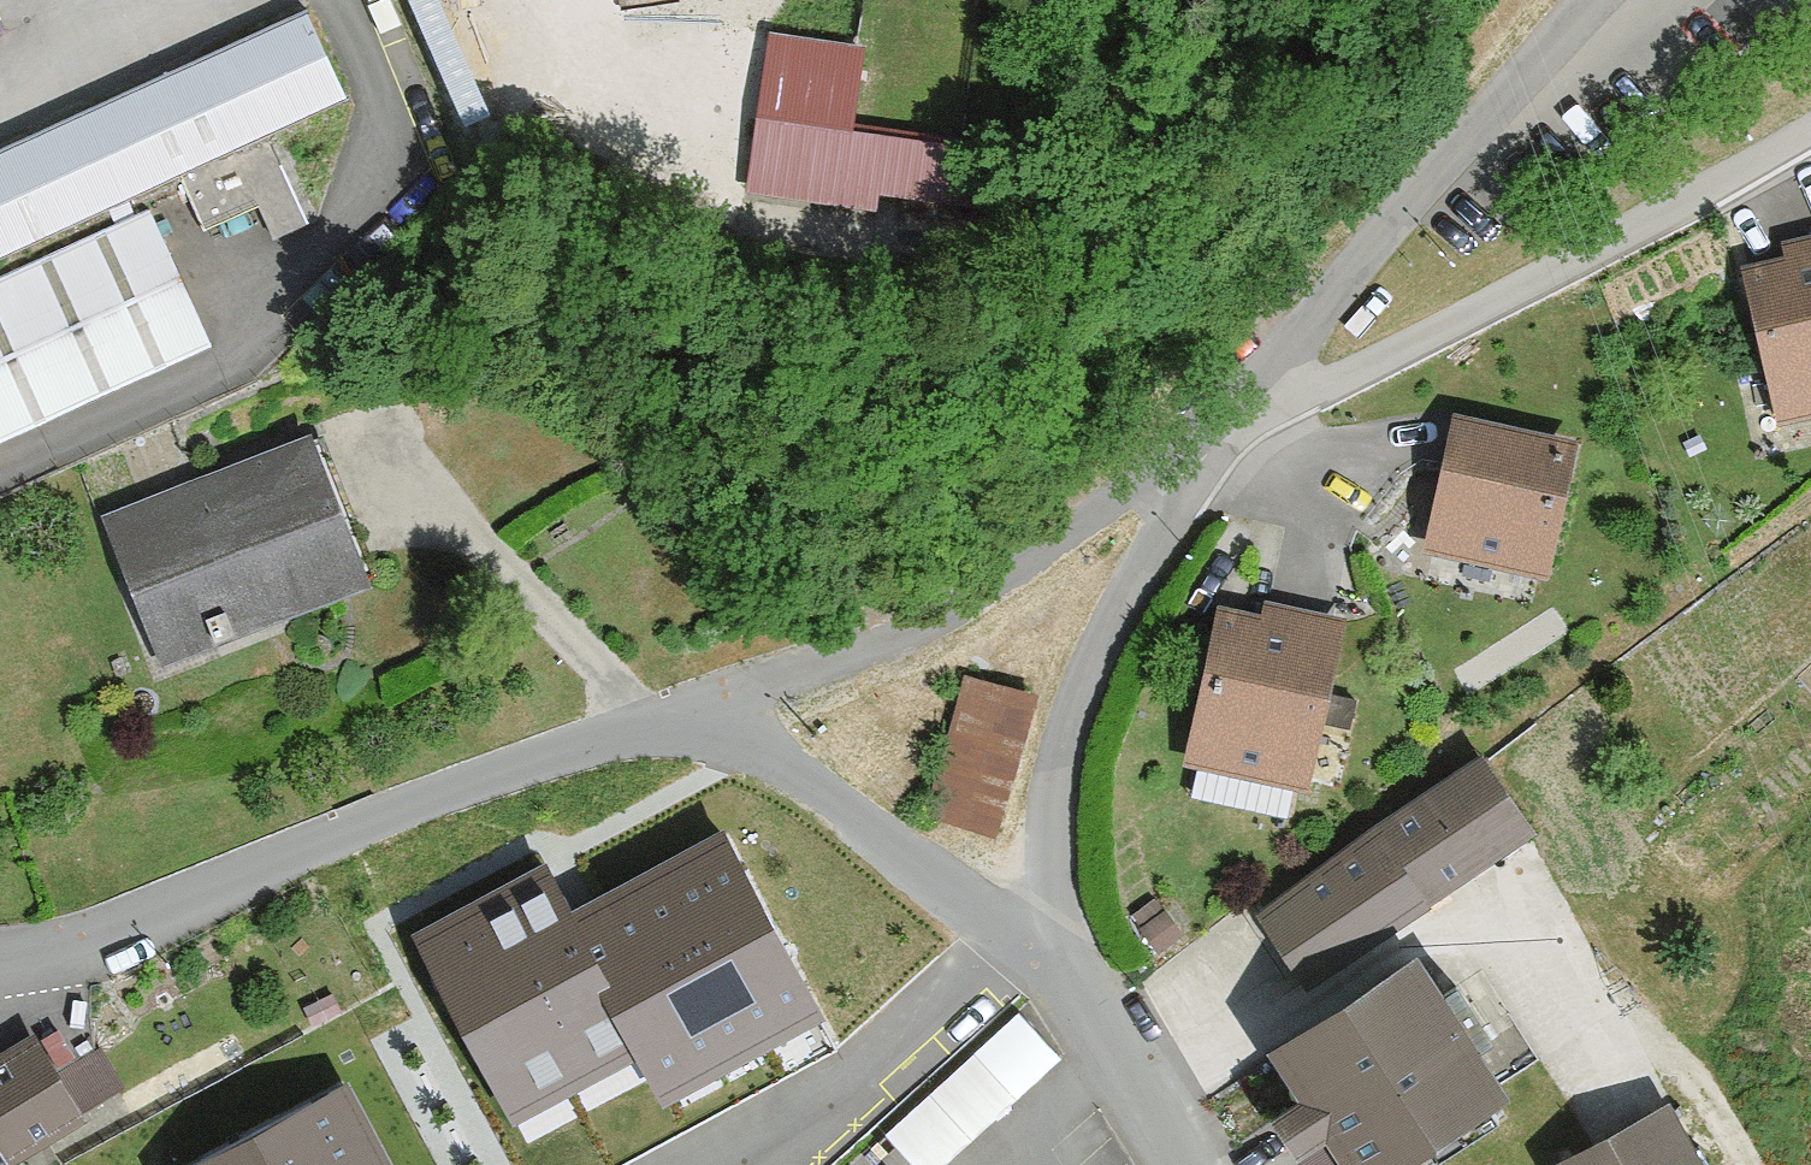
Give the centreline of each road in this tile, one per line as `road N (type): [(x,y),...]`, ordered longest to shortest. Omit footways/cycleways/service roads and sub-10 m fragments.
road 1 (residential): [(701,706),(192,900),(0,960)]
road 2 (residential): [(1810,137),(1454,323),(1218,427)]
road 3 (residential): [(701,706),(958,607),(1218,427)]
road 4 (unclassified): [(1218,427),(1600,0)]
road 5 (residential): [(1043,961),(1065,739),(1094,664),(1218,427)]
road 6 (residential): [(1043,961),(876,823),(701,706)]
road 7 (residential): [(1178,1164),(1100,1030),(1043,961)]

